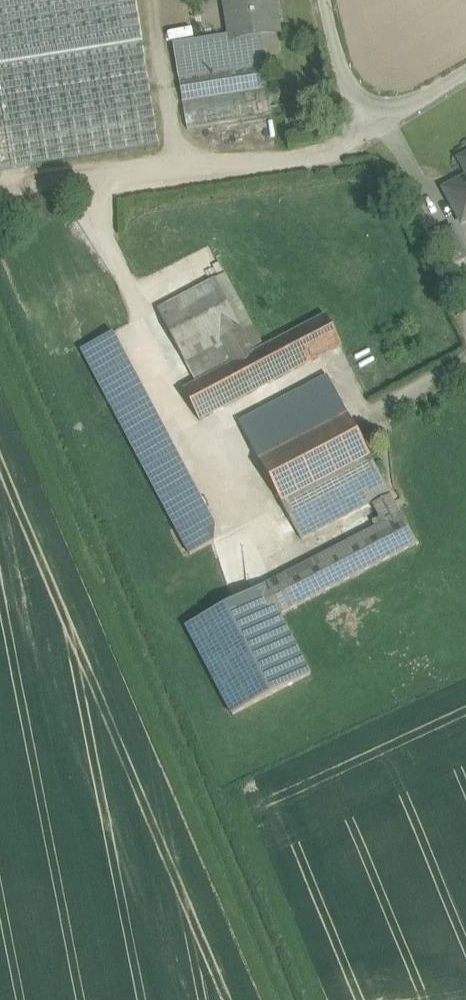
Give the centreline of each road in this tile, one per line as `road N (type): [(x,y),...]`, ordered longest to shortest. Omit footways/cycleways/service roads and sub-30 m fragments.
road 1 (track): [(309,157),(0,192)]
road 2 (unclassified): [(326,0),(344,78),(377,105)]

